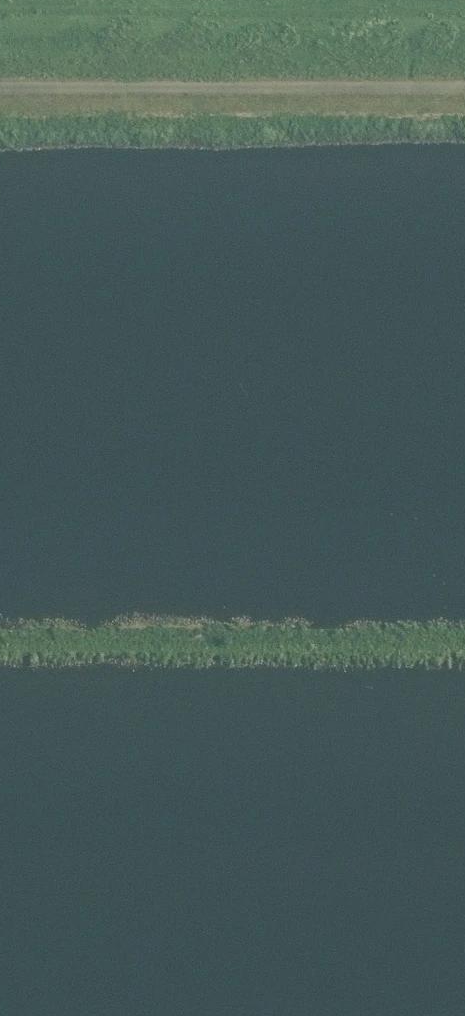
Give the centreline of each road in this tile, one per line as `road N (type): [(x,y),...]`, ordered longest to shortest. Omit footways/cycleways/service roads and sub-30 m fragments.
road 1 (unclassified): [(464,82),(0,82)]

